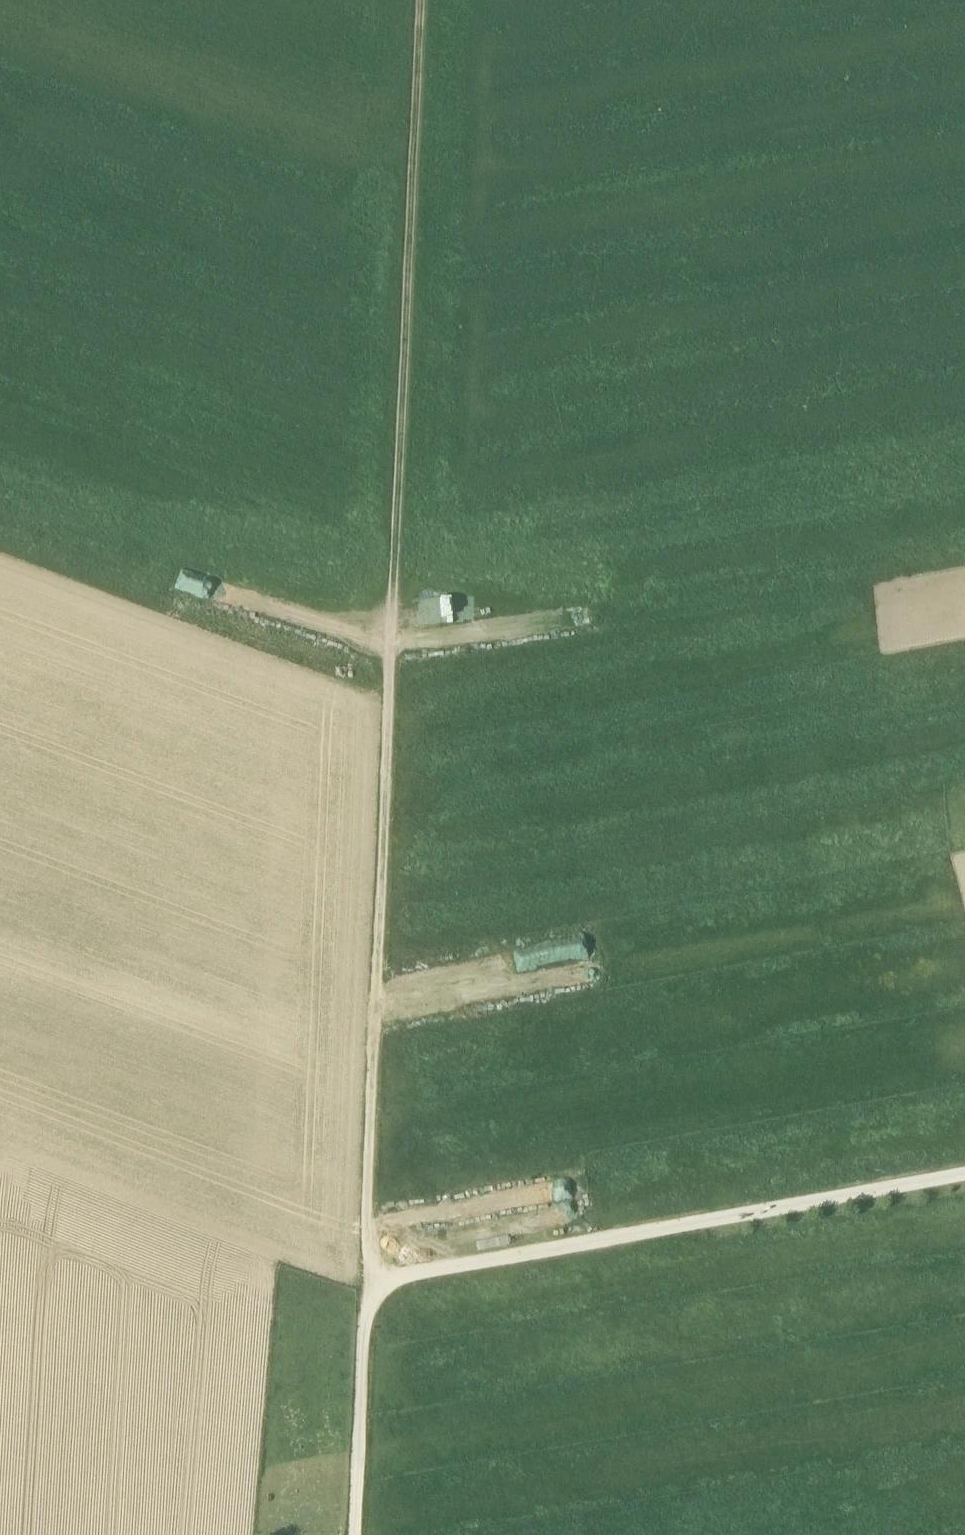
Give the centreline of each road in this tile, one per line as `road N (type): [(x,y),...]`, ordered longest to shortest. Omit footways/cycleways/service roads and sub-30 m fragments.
road 1 (track): [(367,1289),(419,0)]
road 2 (track): [(964,1179),(367,1289),(354,1534)]

